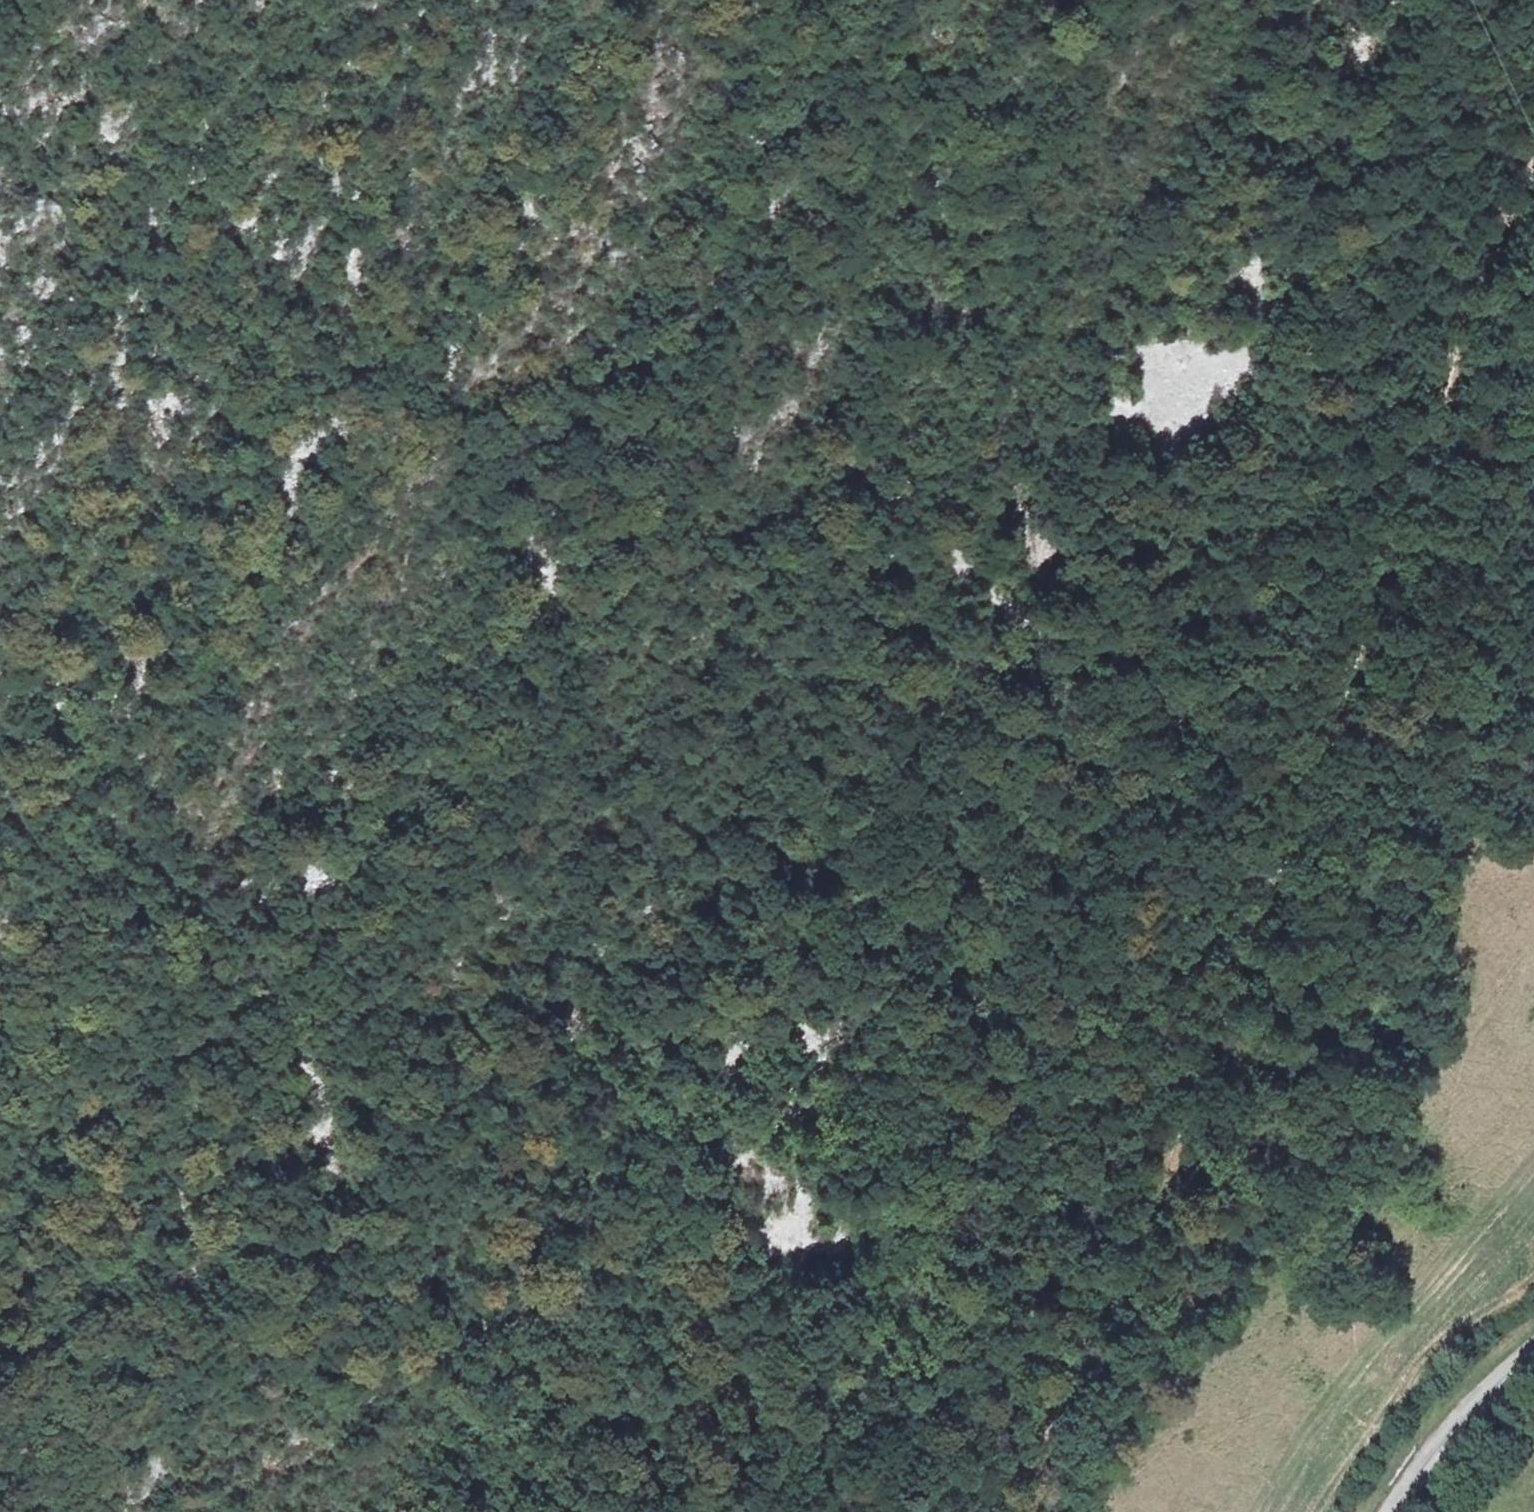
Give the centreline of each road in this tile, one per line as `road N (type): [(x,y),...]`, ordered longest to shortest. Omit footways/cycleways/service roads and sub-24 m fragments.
road 1 (track): [(992,1511),(1118,1292),(1221,969),(1533,221)]
road 2 (tertiary): [(1393,1511),(1429,1456),(1533,1351)]

